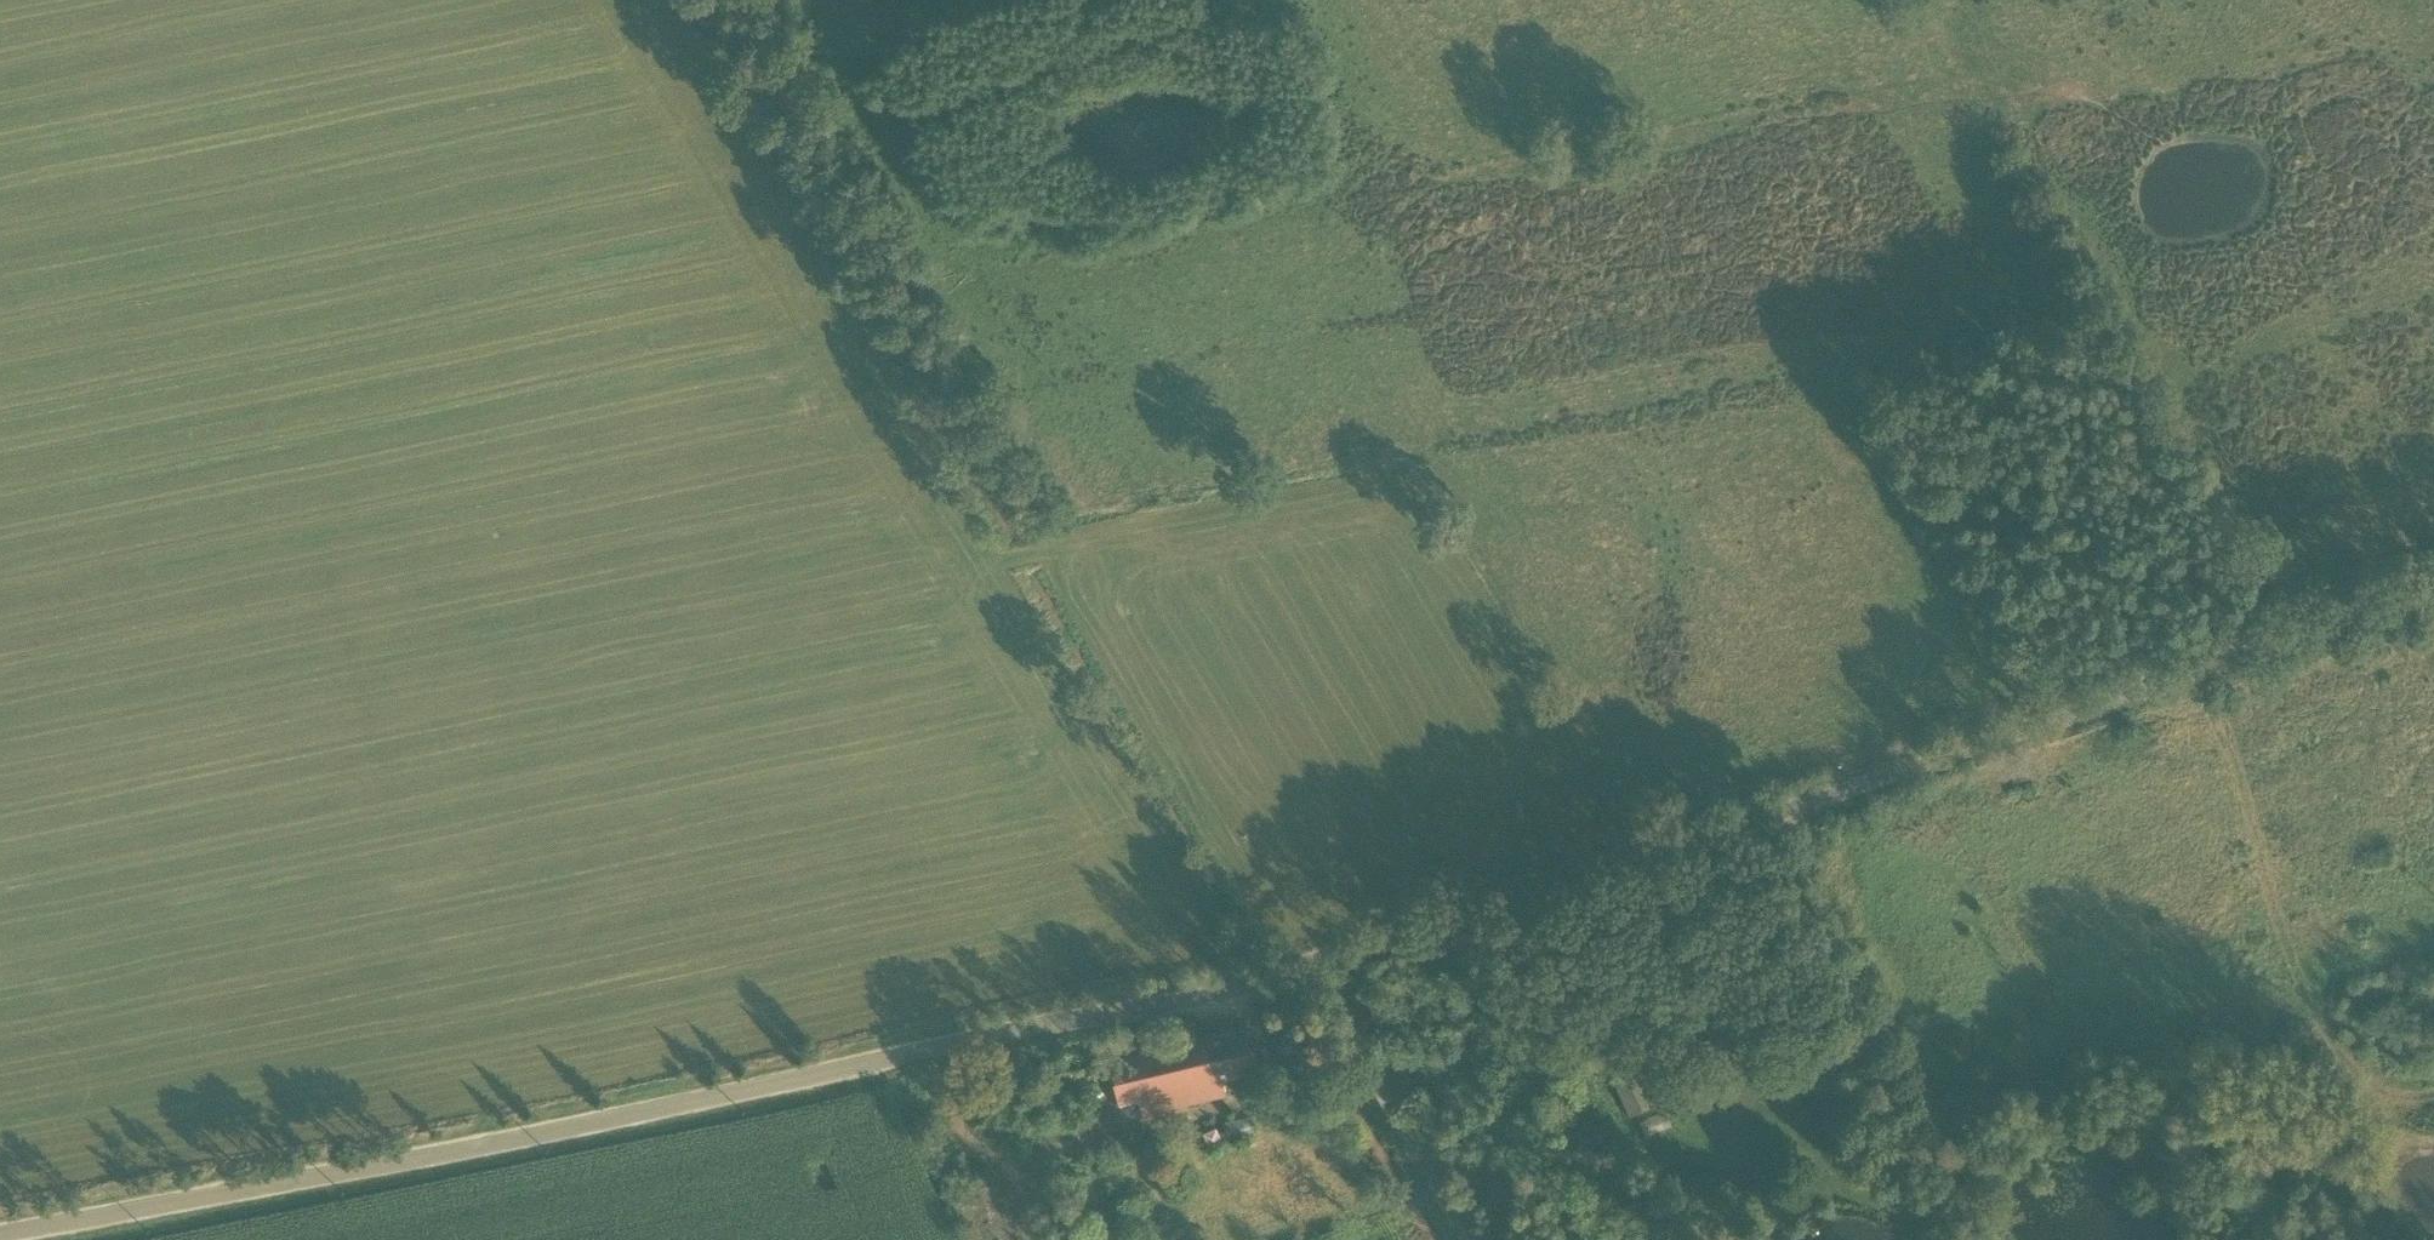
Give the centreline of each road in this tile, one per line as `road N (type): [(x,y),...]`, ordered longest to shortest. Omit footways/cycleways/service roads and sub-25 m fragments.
road 1 (tertiary): [(0,1233),(314,1178),(1205,995),(1321,959)]
road 2 (tertiary): [(2433,594),(1321,959)]
road 3 (track): [(1746,824),(1851,1007),(1899,1117),(1928,1149),(1982,1173),(2014,1149)]
road 4 (track): [(2062,717),(1851,383)]
road 5 (track): [(1321,959),(1373,1088),(1464,1239)]
road 6 (track): [(1740,826),(1740,1054)]

